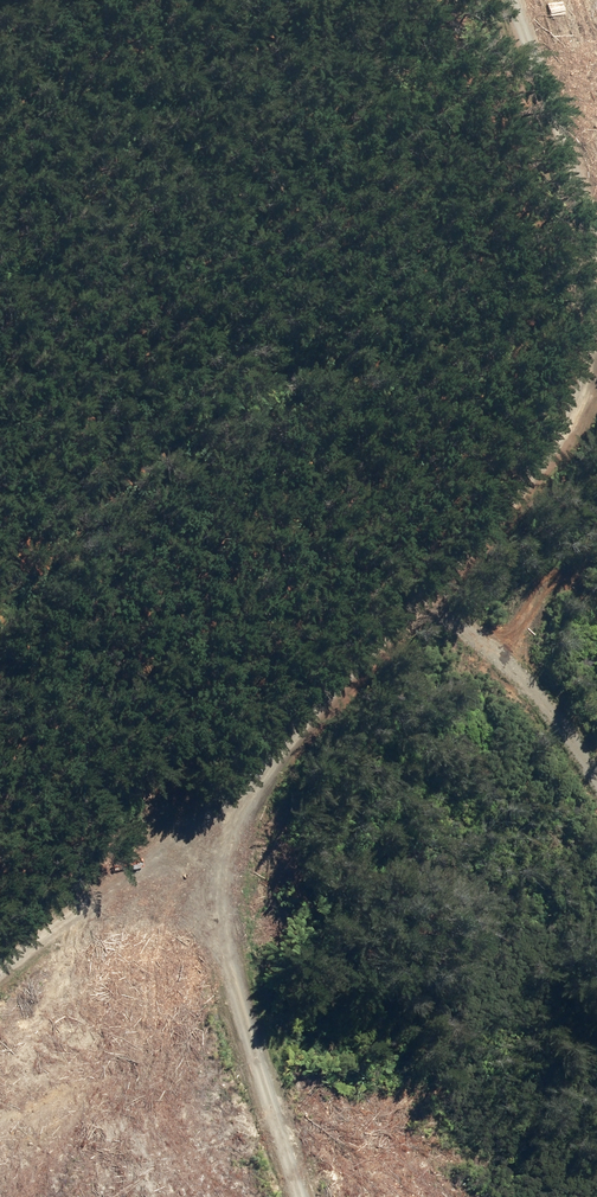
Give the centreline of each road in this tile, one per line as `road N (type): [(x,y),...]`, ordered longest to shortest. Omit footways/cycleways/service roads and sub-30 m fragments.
road 1 (track): [(74,908),(259,767),(567,442),(596,334)]
road 2 (track): [(306,1196),(224,936),(164,890),(74,908)]
road 3 (track): [(424,597),(596,778)]
road 4 (track): [(596,231),(573,122),(520,0)]
road 5 (track): [(224,936),(228,865),(259,767)]

